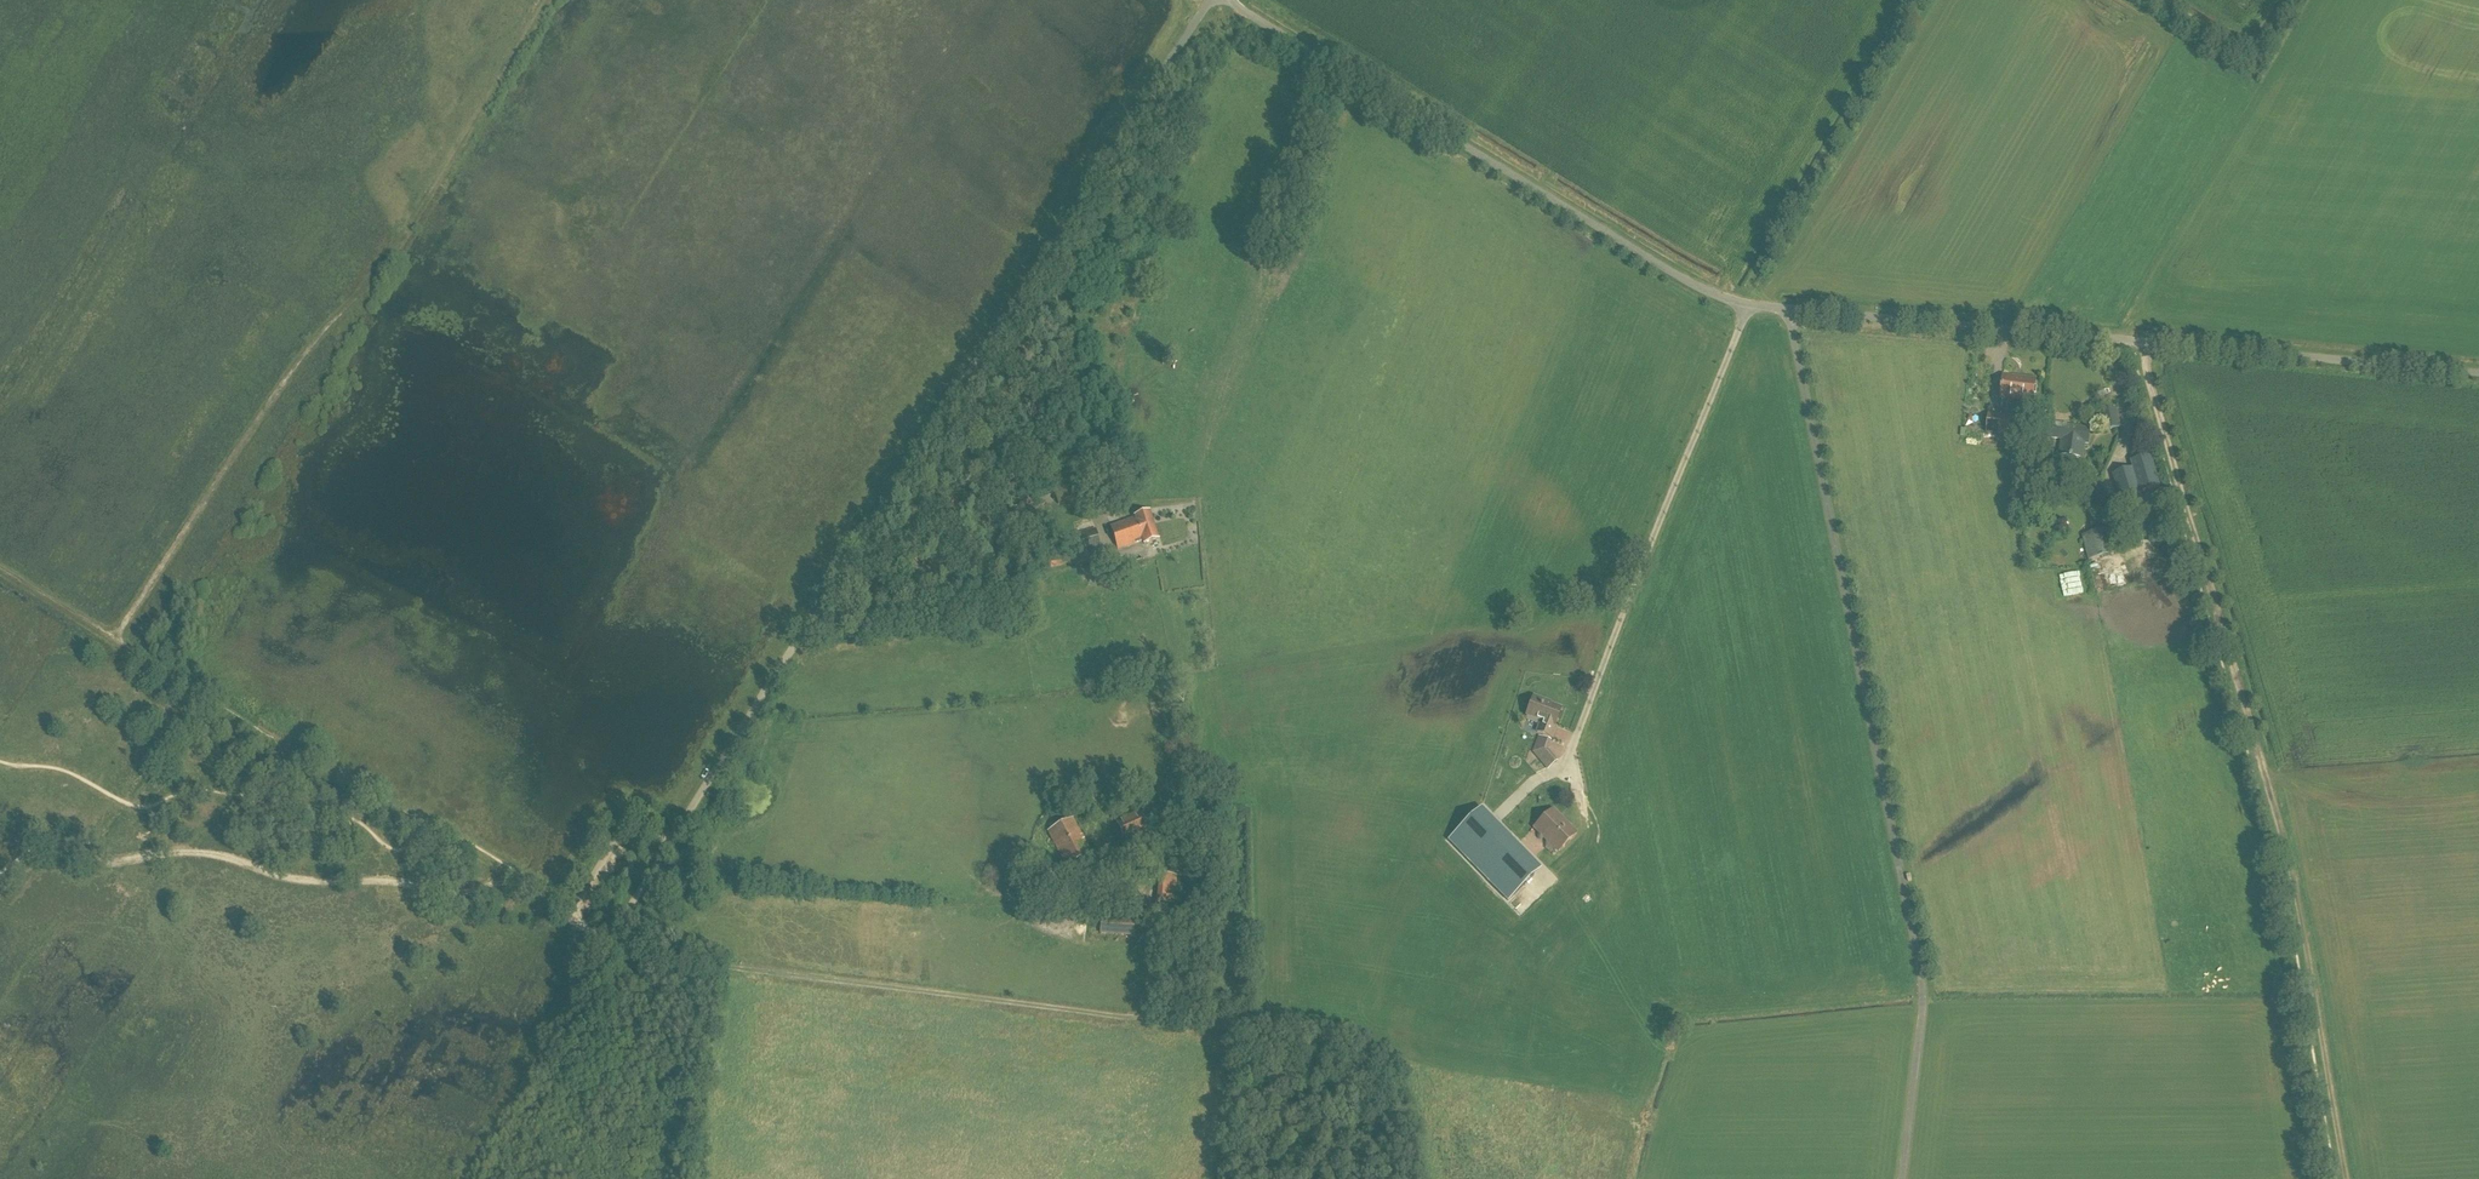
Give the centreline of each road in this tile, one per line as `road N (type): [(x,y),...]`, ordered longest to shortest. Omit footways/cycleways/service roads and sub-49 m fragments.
road 1 (unclassified): [(1224,0),(1689,282),(1743,305),(2478,374)]
road 2 (unclassified): [(571,920),(607,944),(1209,0)]
road 3 (track): [(2346,1178),(2291,867),(2146,341)]
road 4 (track): [(571,920),(502,883),(444,892),(309,884),(192,853),(115,864),(59,842),(0,875)]
road 5 (track): [(607,944),(628,957),(890,991),(1127,1020),(1150,1013)]
road 6 (track): [(1919,0),(1743,305)]
road 7 (track): [(2292,0),(2267,42),(2252,47),(2229,45),(2156,0)]

